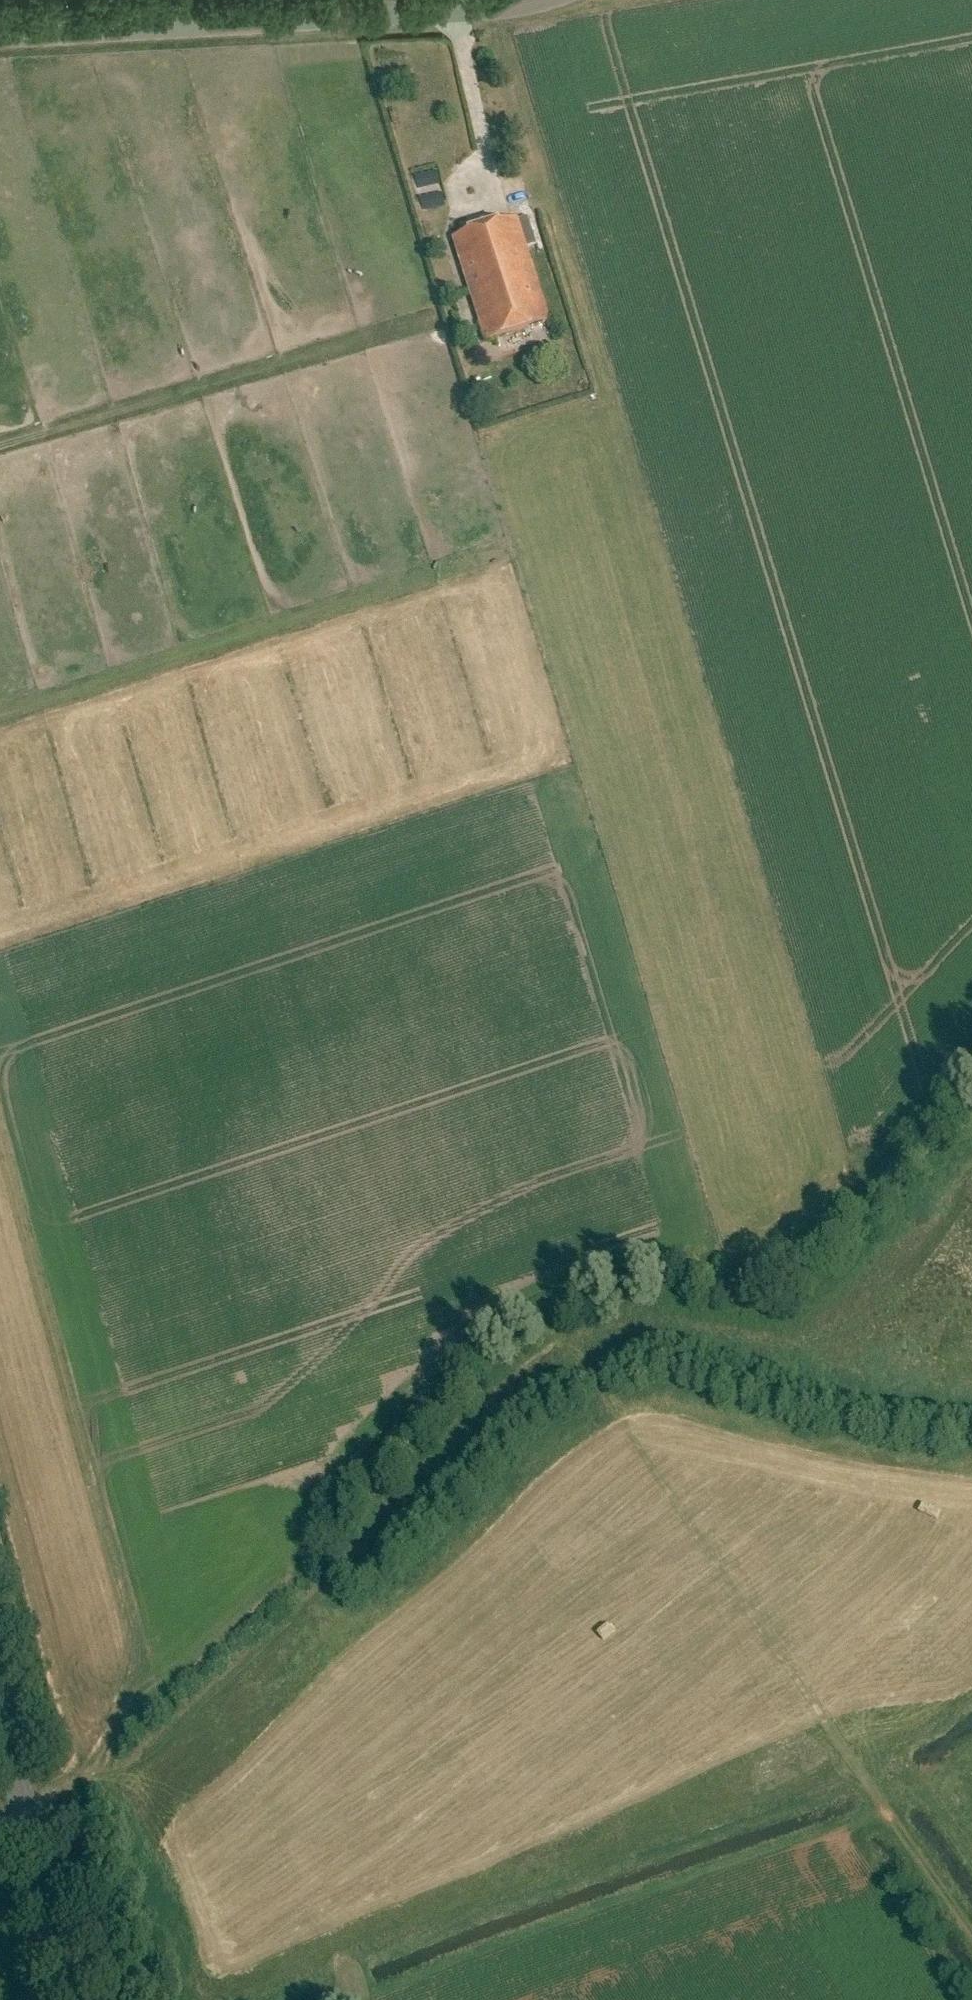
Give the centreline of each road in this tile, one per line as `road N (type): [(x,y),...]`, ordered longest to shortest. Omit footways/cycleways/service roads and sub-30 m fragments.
road 1 (unclassified): [(0,37),(508,10),(545,0)]
road 2 (primary): [(71,1999),(0,1732)]

